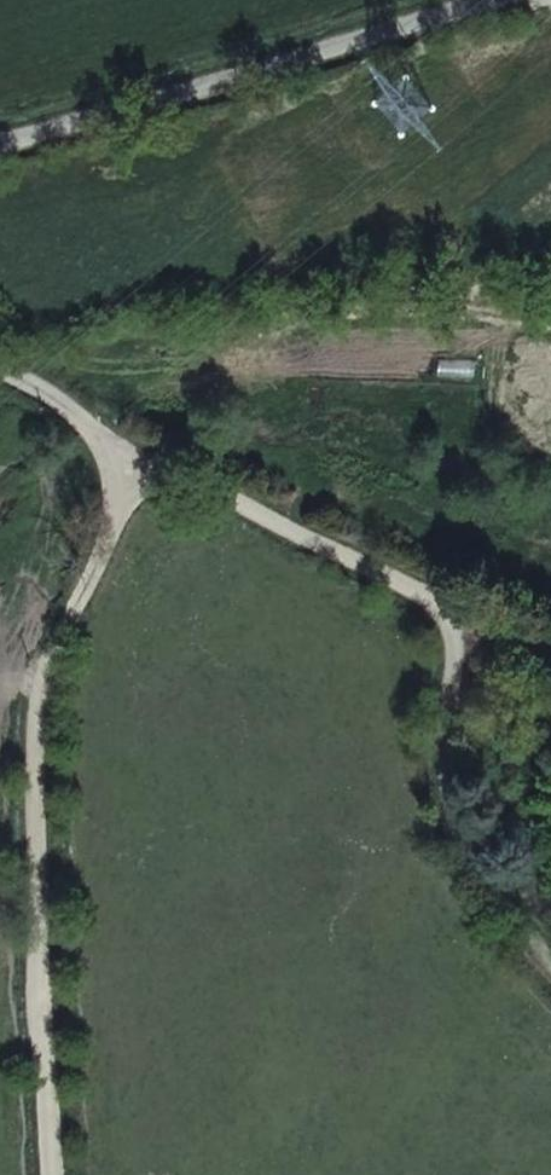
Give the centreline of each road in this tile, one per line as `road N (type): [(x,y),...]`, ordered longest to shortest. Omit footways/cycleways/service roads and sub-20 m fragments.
road 1 (track): [(0,369),(72,405),(106,460),(22,765),(54,1174)]
road 2 (track): [(106,460),(458,610),(436,795),(550,932)]
road 3 (unclassified): [(422,0),(0,119)]

